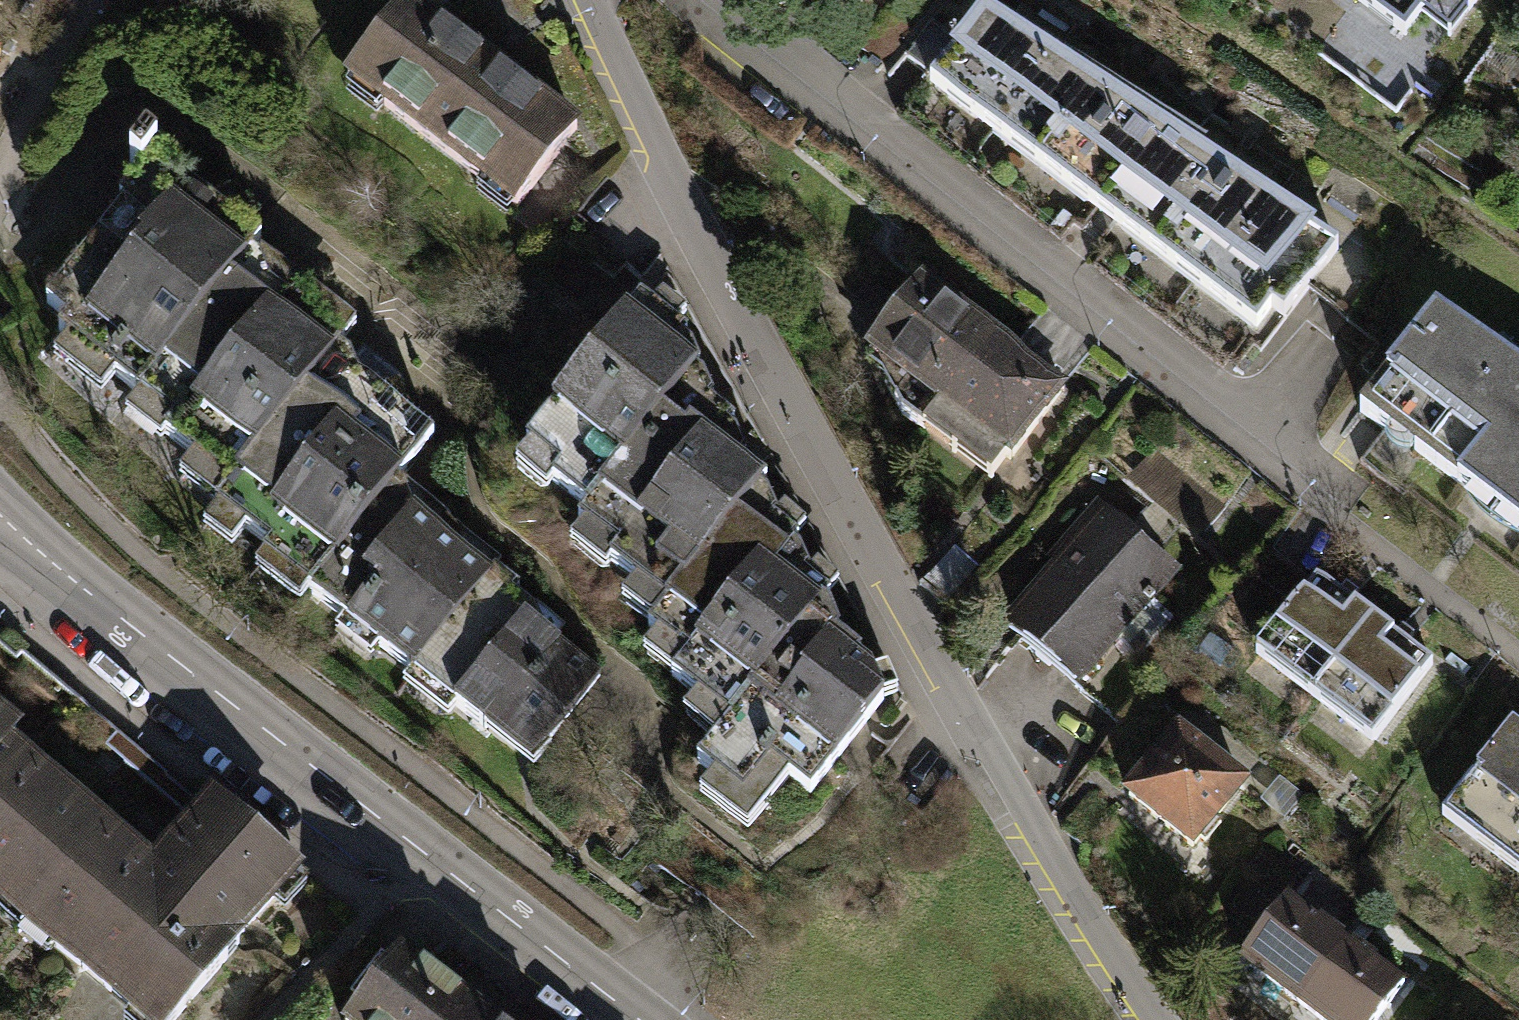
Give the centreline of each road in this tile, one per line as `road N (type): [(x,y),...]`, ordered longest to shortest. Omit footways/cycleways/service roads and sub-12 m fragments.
road 1 (residential): [(1141,1019),(681,215),(583,0)]
road 2 (tertiary): [(0,532),(136,653),(354,817),(424,855),(633,1019)]
road 3 (residential): [(1259,435),(700,0)]

